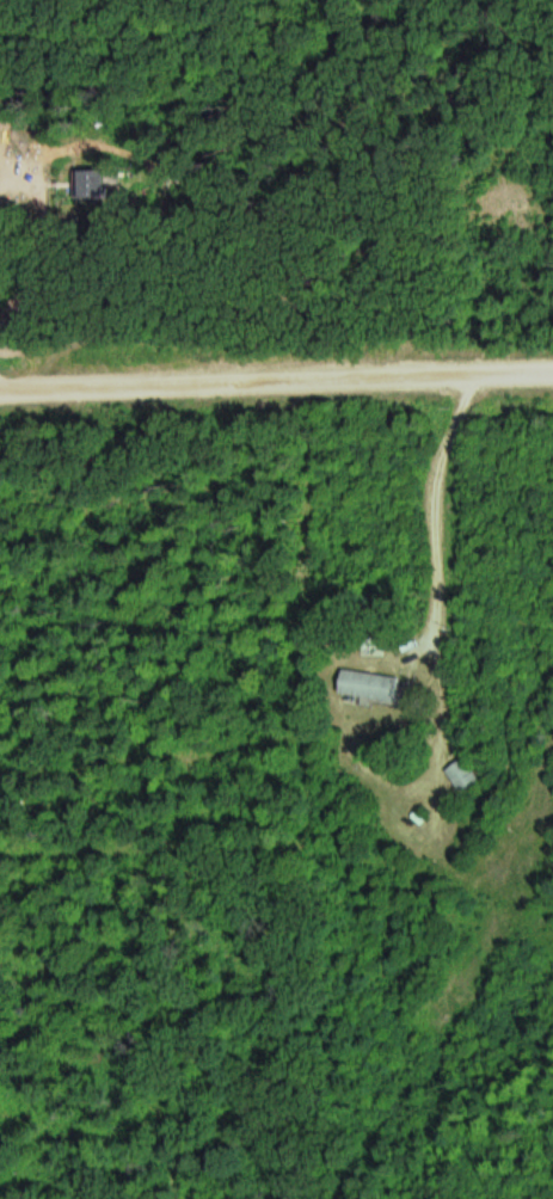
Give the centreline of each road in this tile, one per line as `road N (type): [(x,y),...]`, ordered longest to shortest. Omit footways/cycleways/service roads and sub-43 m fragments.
road 1 (residential): [(0,380),(552,367)]

